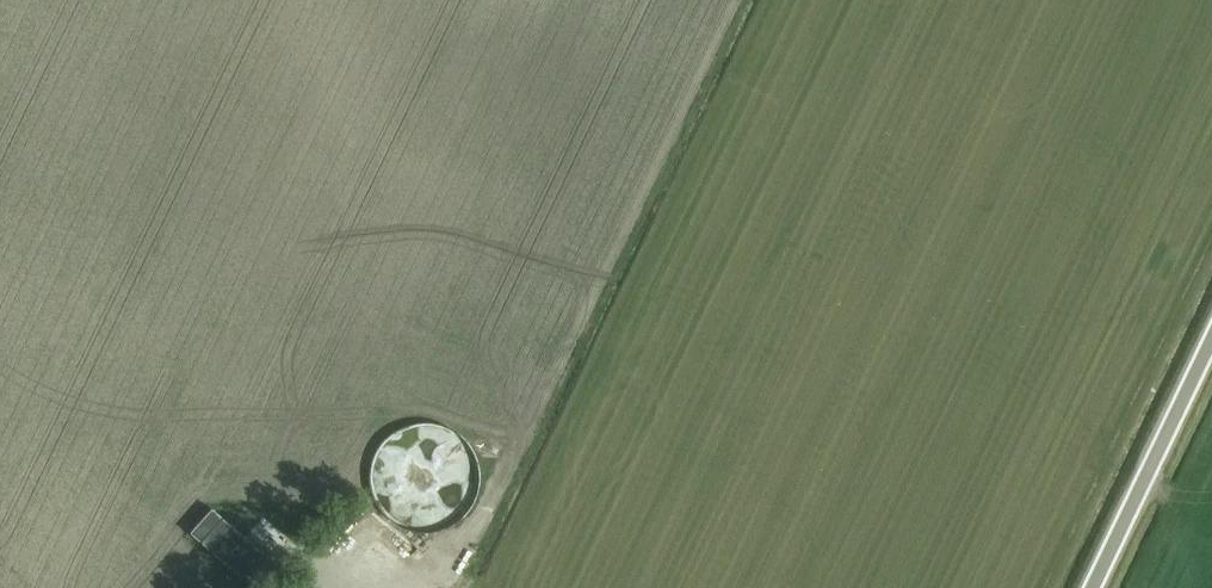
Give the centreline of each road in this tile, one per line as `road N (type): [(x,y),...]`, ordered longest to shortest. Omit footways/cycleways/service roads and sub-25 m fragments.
road 1 (unclassified): [(1091,587),(1211,335)]

